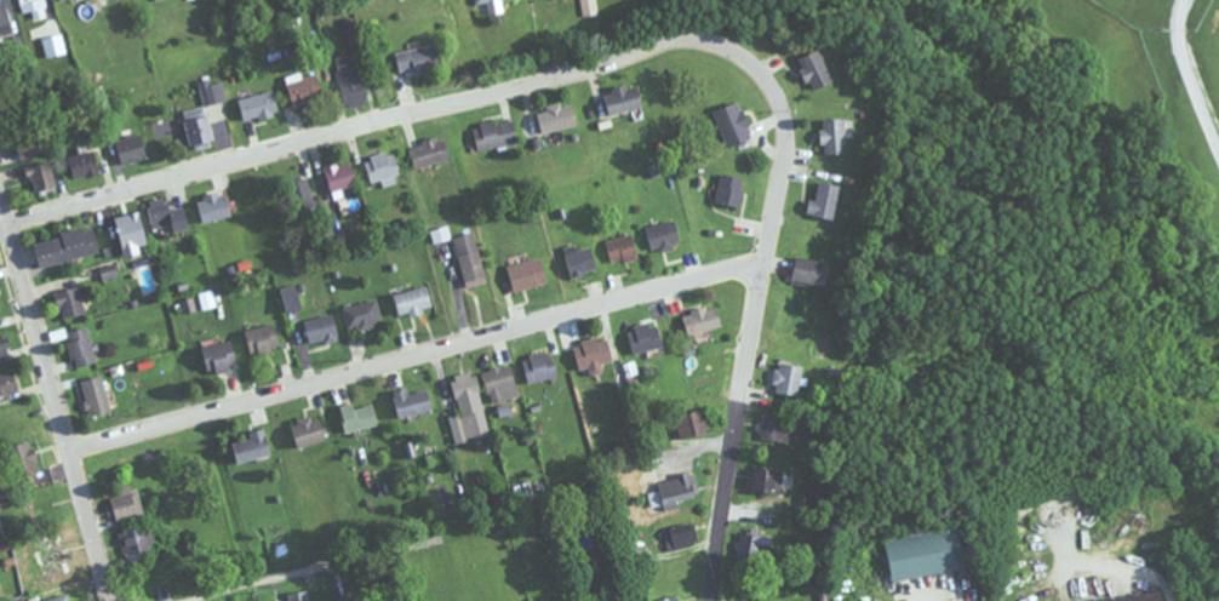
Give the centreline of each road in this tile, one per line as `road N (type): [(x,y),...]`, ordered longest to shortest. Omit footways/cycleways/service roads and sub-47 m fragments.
road 1 (residential): [(6,222),(674,39),(719,44),(748,61),(772,86),(788,134)]
road 2 (residential): [(69,451),(726,275),(765,275)]
road 3 (residential): [(714,600),(788,134)]
road 4 (residential): [(110,600),(0,199)]
road 5 (residential): [(204,600),(431,544)]

